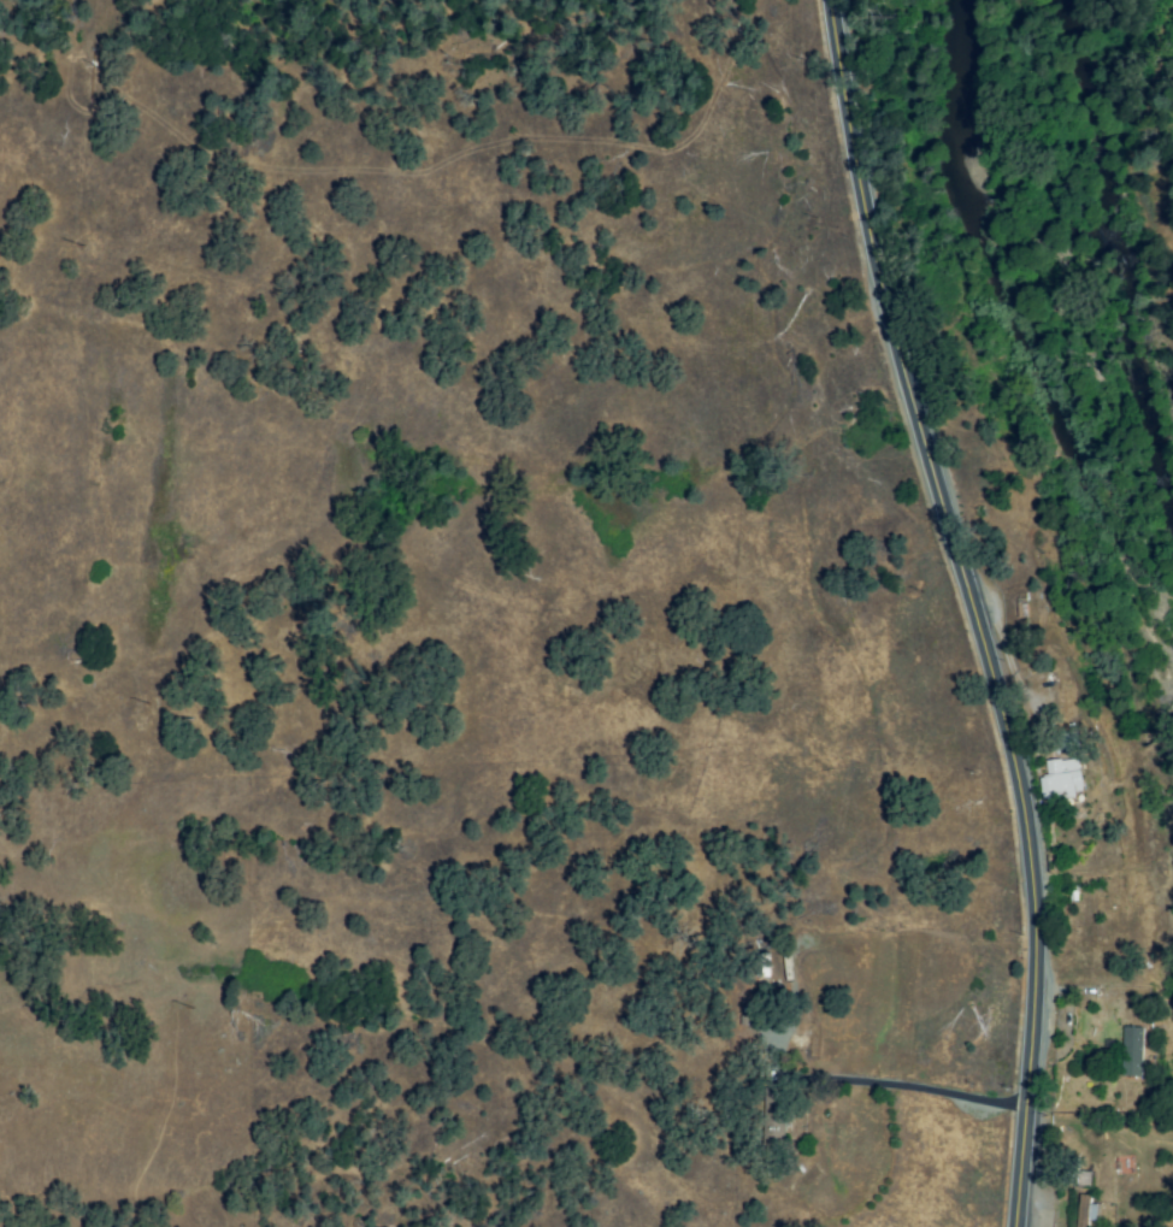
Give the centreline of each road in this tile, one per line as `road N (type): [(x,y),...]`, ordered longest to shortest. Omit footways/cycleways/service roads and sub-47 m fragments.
road 1 (primary): [(1013,1226),(1033,886),(989,666),(865,229),(828,0)]

